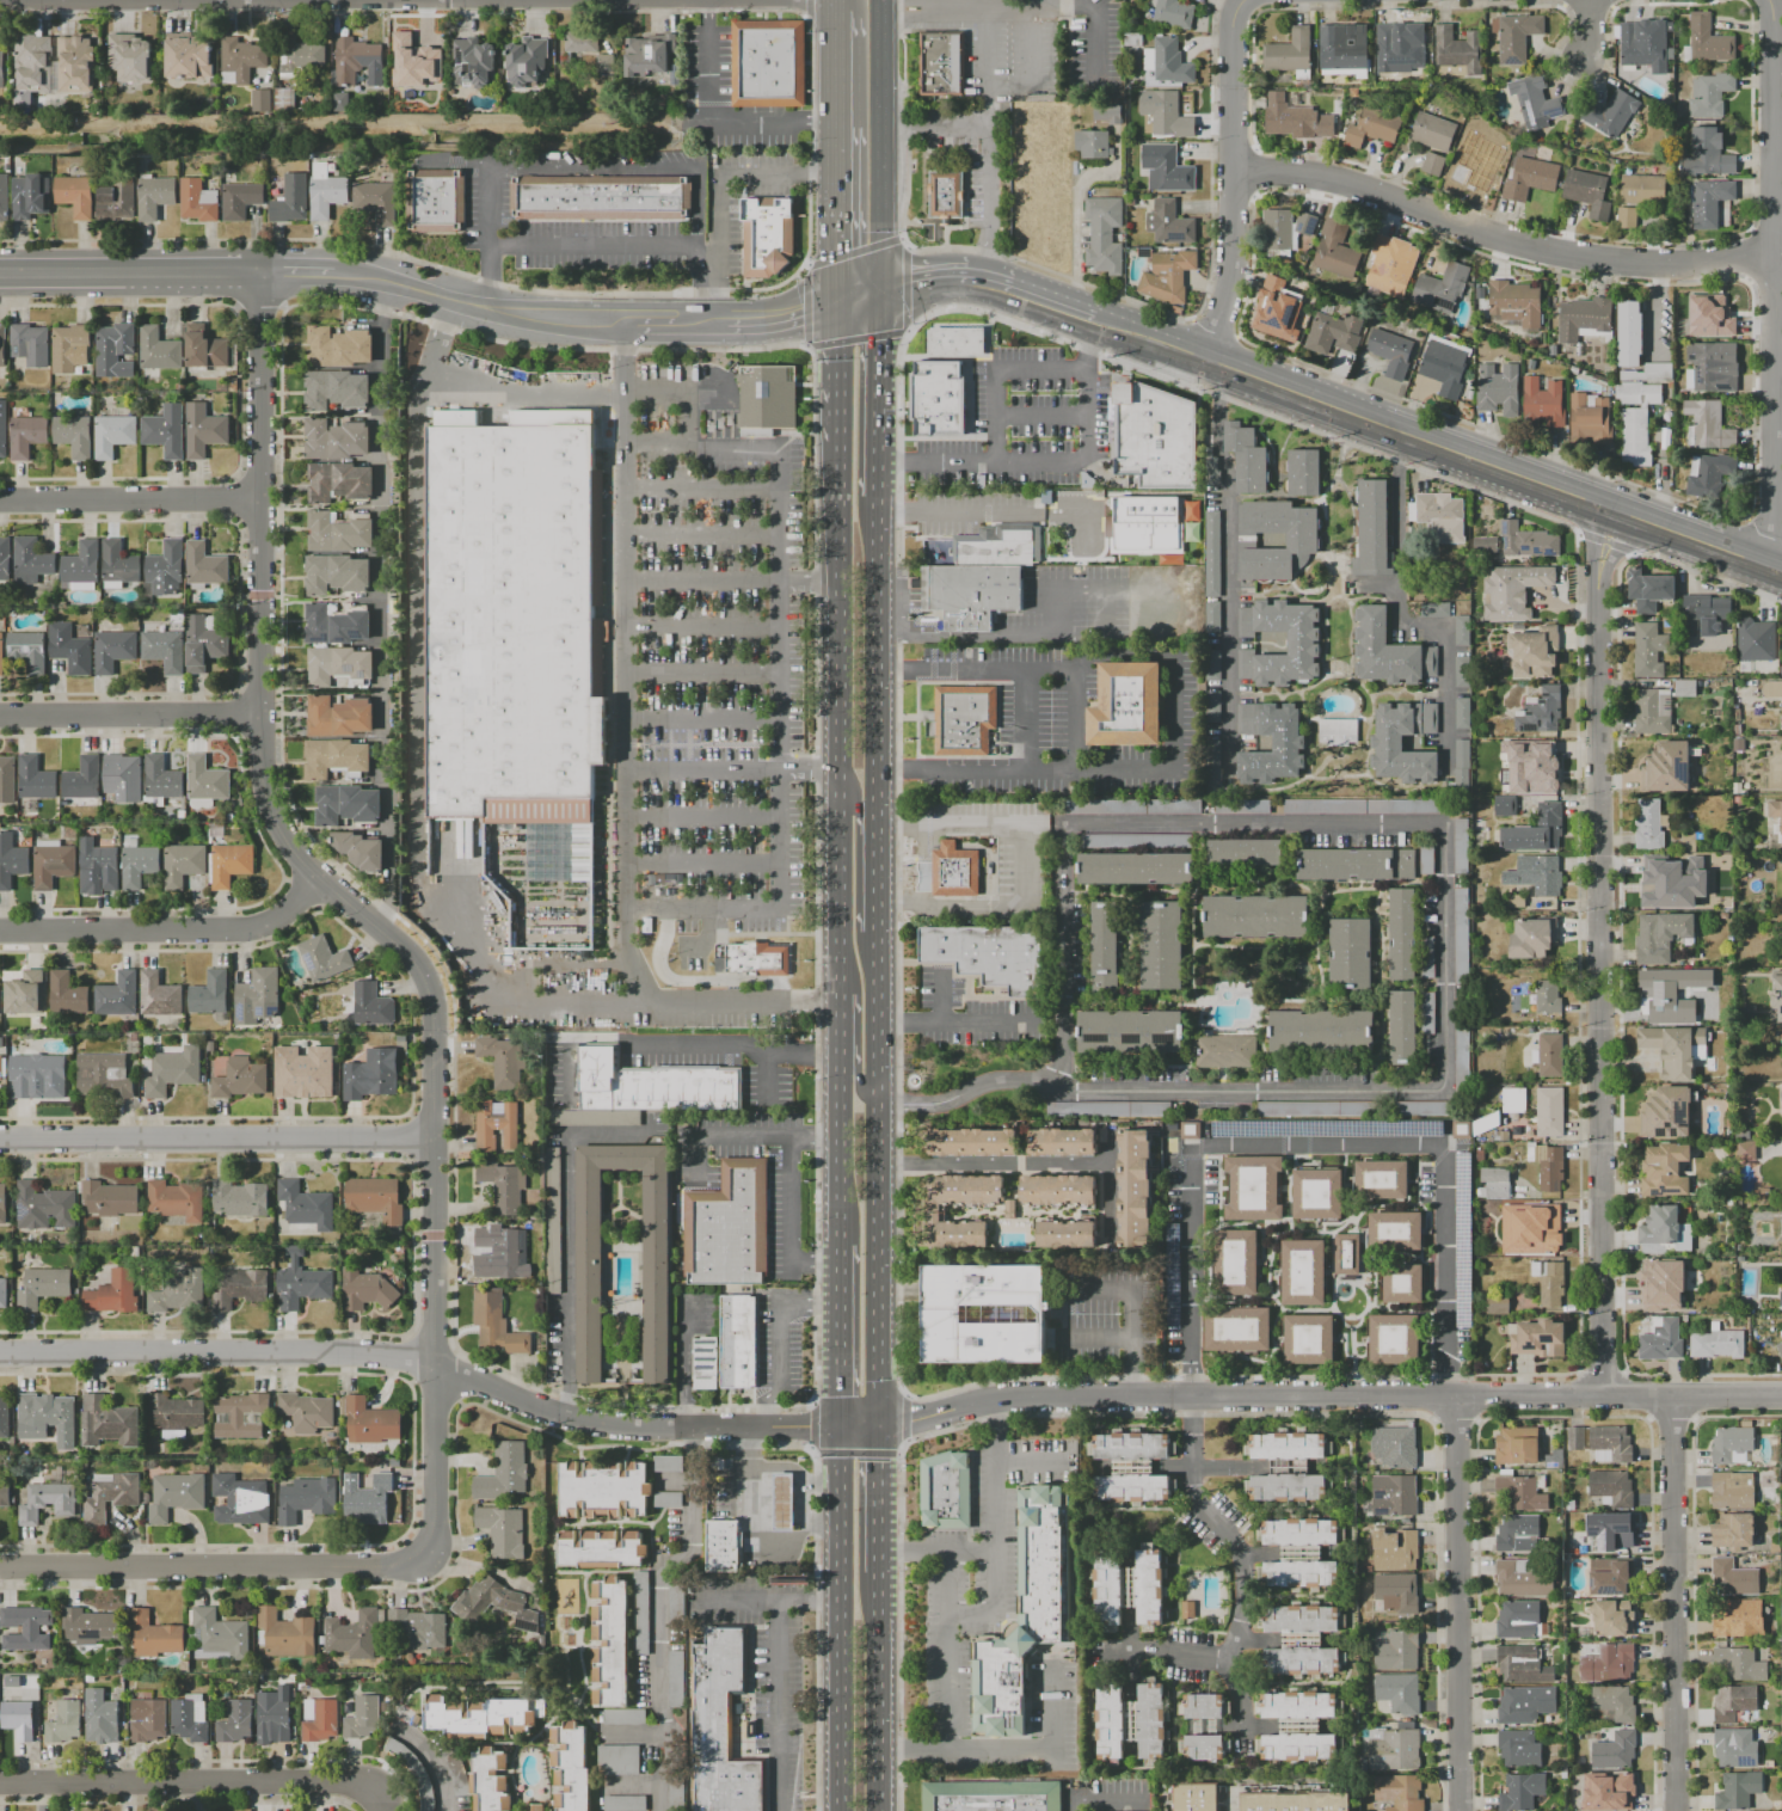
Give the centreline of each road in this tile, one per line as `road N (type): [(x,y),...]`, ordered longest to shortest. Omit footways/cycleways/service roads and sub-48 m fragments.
road 1 (residential): [(263,271),(258,719),(271,818),(314,878),(413,960),(430,1006),(432,1560)]
road 2 (residential): [(1781,1396),(1032,1396),(877,1429)]
road 3 (residential): [(1615,516),(1596,571),(1600,1396)]
road 4 (tertiary): [(1781,576),(1202,360)]
road 5 (residential): [(1776,0),(1769,535),(1761,569)]
road 6 (residential): [(1771,264),(1653,263),(1538,247),(1241,164)]
road 7 (primary): [(877,1429),(877,932)]
road 8 (primary): [(836,508),(838,989)]
road 9 (residential): [(877,1429),(609,1430),(454,1373),(435,1374)]
road 10 (residential): [(435,1374),(369,1355),(0,1357)]
road 11 (residential): [(434,1138),(0,1141)]
road 12 (residential): [(432,1560),(407,1568),(0,1569)]
road 13 (residential): [(1671,1396),(1676,1810)]
road 14 (residential): [(1456,1396),(1460,1810)]
road 15 (residential): [(381,1785),(0,1787)]
road 16 (primary): [(840,1430),(839,1810)]
road 17 (residential): [(1236,0),(1236,288),(1202,360)]
road 18 (residential): [(314,878),(260,933),(0,932)]
road 19 (tertiary): [(878,293),(982,297),(1167,360),(1202,360)]
road 20 (primary): [(877,808),(877,496)]
road 21 (residential): [(332,271),(579,327),(627,326)]
road 22 (primary): [(834,0),(836,300)]
road 23 (primary): [(878,293),(879,0)]
road 24 (residential): [(0,274),(263,271)]
road 25 (residential): [(258,719),(0,720)]
road 26 (residential): [(0,500),(256,498)]
road 27 (primary): [(878,1810),(878,1572)]
road 28 (residential): [(877,1164),(1112,1166)]
road 29 (residential): [(627,326),(773,321),(836,300)]
road 30 (primary): [(836,300),(836,508)]
road 31 (primary): [(877,496),(878,293)]
road 32 (primary): [(841,1245),(840,1430)]
road 33 (primary): [(838,1072),(841,1245)]
road 34 (primary): [(878,1572),(877,1429)]
road 35 (primary): [(877,932),(877,808)]

